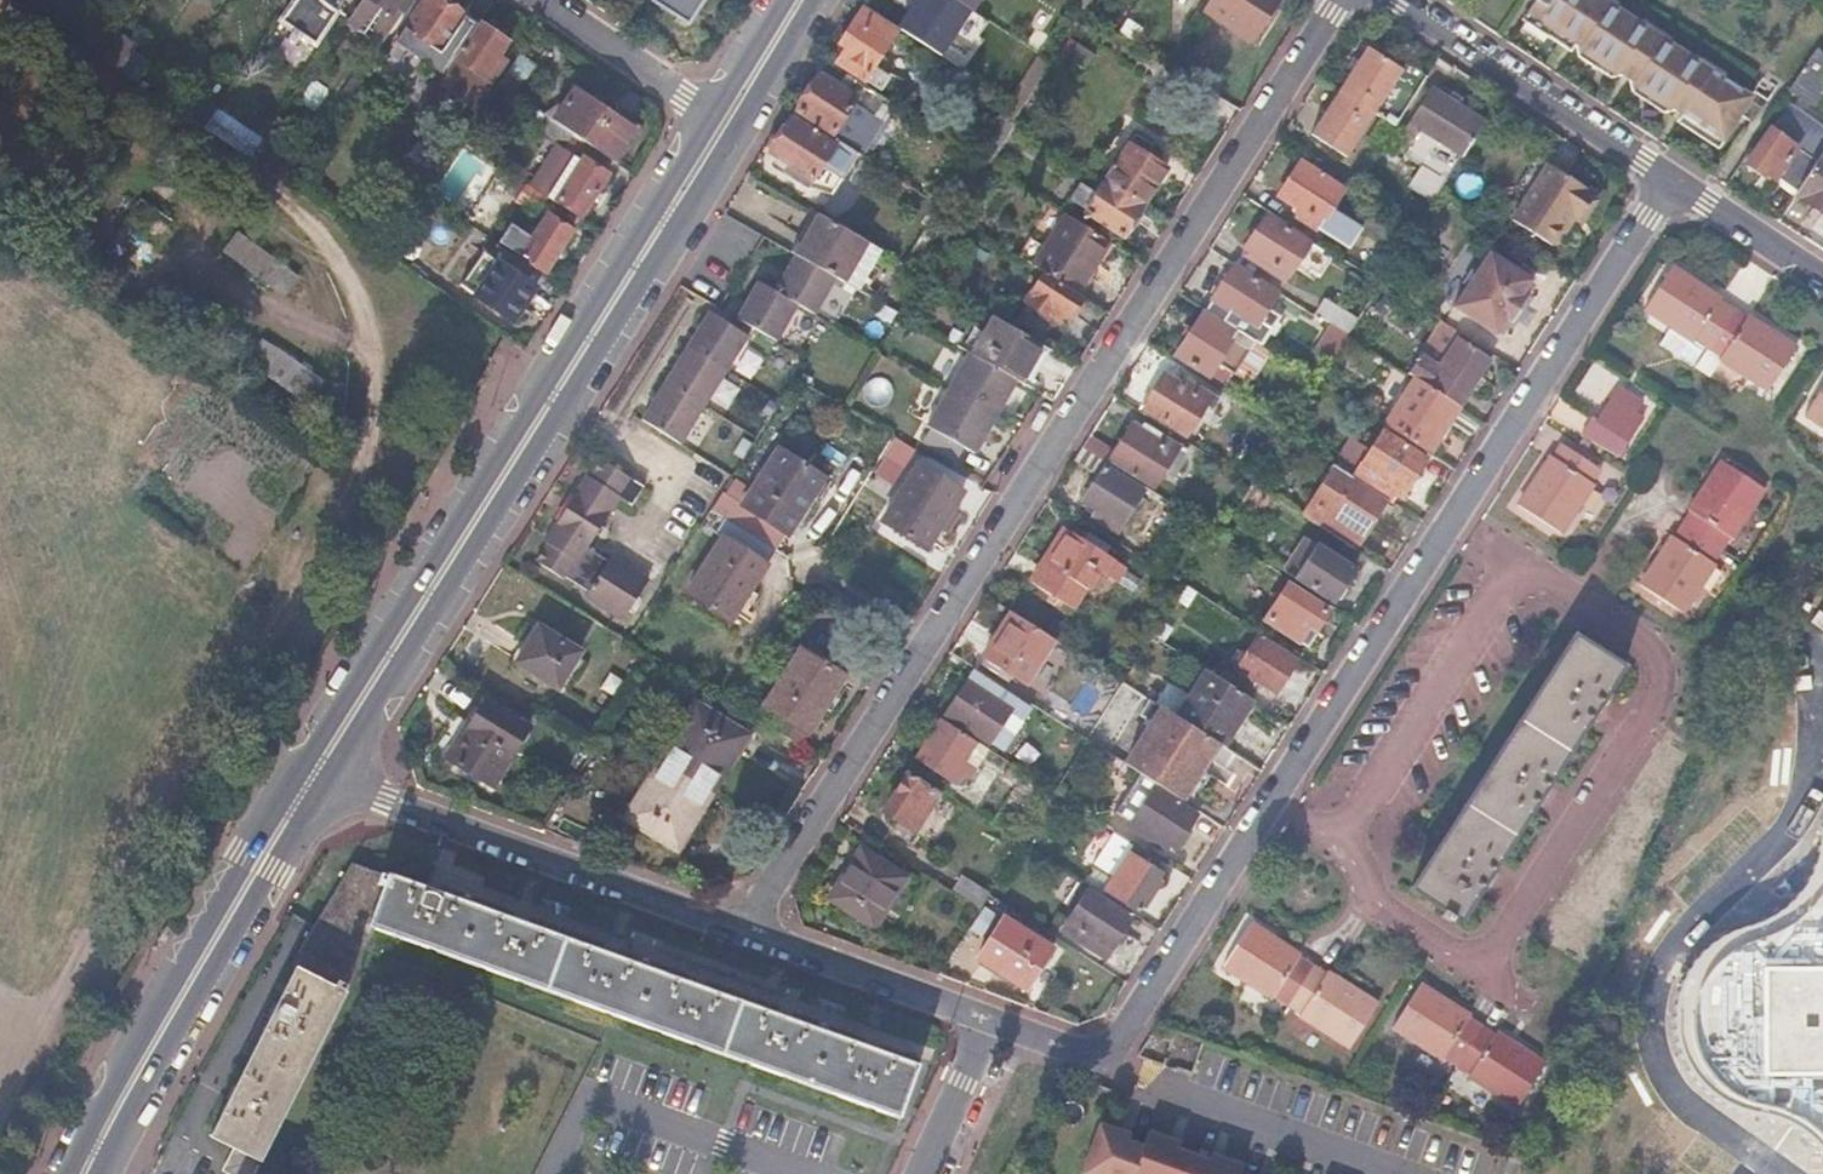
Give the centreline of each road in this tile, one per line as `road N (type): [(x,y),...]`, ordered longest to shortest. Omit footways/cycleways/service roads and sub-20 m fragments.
road 1 (track): [(0,1138),(44,1038),(350,493),(375,401),(363,318),(333,258),(309,231),(186,140),(0,21)]
road 2 (residential): [(1670,179),(1111,1052),(1081,1056),(989,1019)]
road 3 (residential): [(742,932),(1342,0)]
road 4 (primary): [(326,777),(813,0)]
road 5 (primary): [(714,115),(303,767)]
road 6 (primary): [(303,767),(69,1173)]
road 7 (primary): [(98,1173),(326,777)]
road 8 (residential): [(742,932),(326,777)]
road 9 (residential): [(1396,0),(1670,179)]
road 10 (residential): [(989,1019),(742,932)]
road 11 (residential): [(714,115),(545,0)]
road 12 (residential): [(1670,179),(1822,280)]
road 13 (residential): [(989,1019),(922,1173)]
road 14 (primary): [(785,0),(714,115)]

